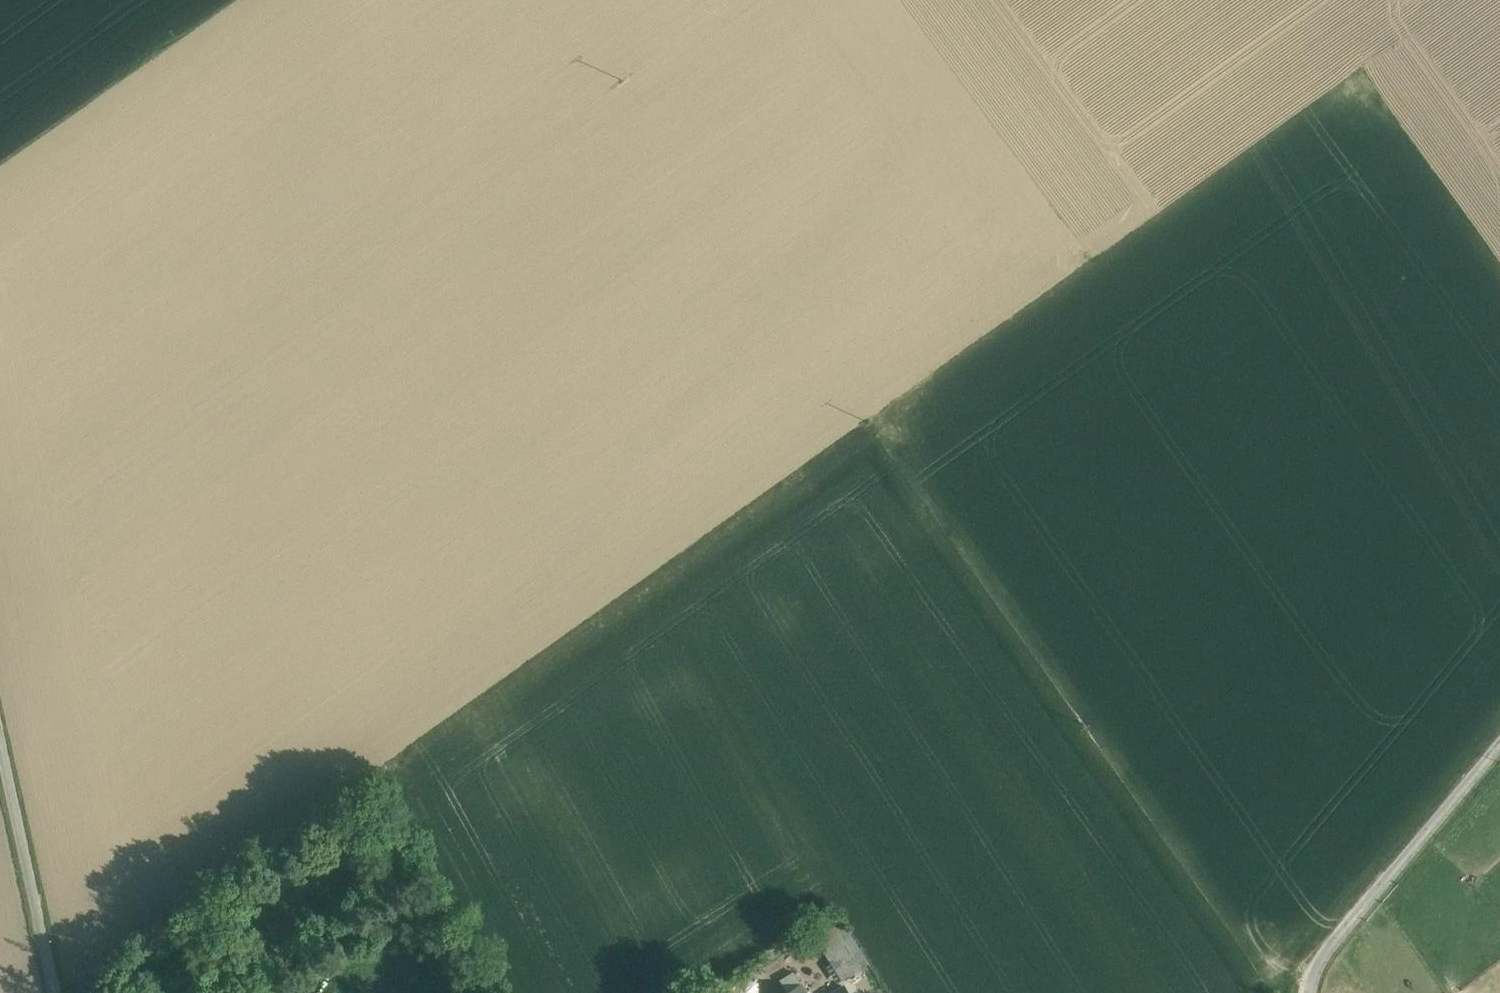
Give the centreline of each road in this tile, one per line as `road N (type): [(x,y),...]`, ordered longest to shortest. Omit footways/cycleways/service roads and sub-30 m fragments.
road 1 (unclassified): [(1297,992),(1311,962),(1499,741)]
road 2 (unclassified): [(0,747),(56,992)]

